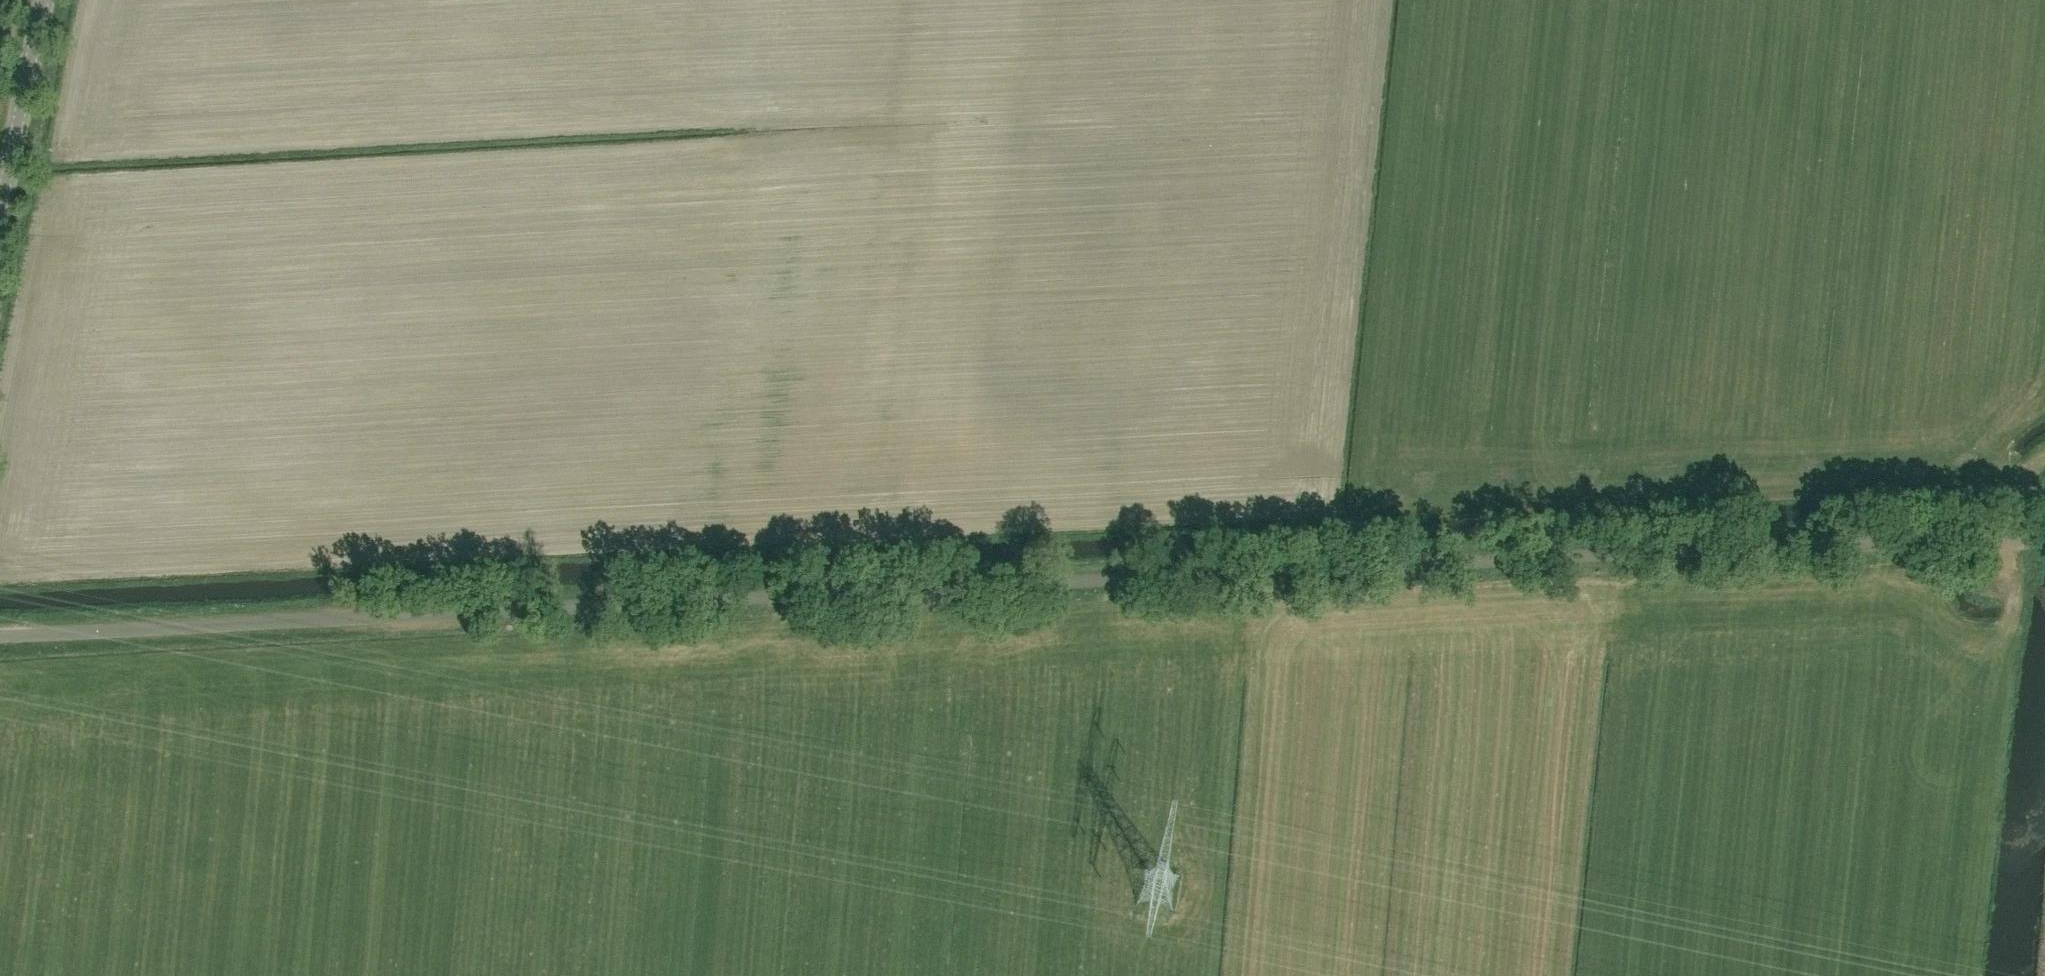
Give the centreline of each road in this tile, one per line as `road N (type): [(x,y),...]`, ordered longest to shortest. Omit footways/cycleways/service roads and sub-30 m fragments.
road 1 (unclassified): [(2044,535),(0,634)]
road 2 (tertiary): [(0,208),(46,0)]

